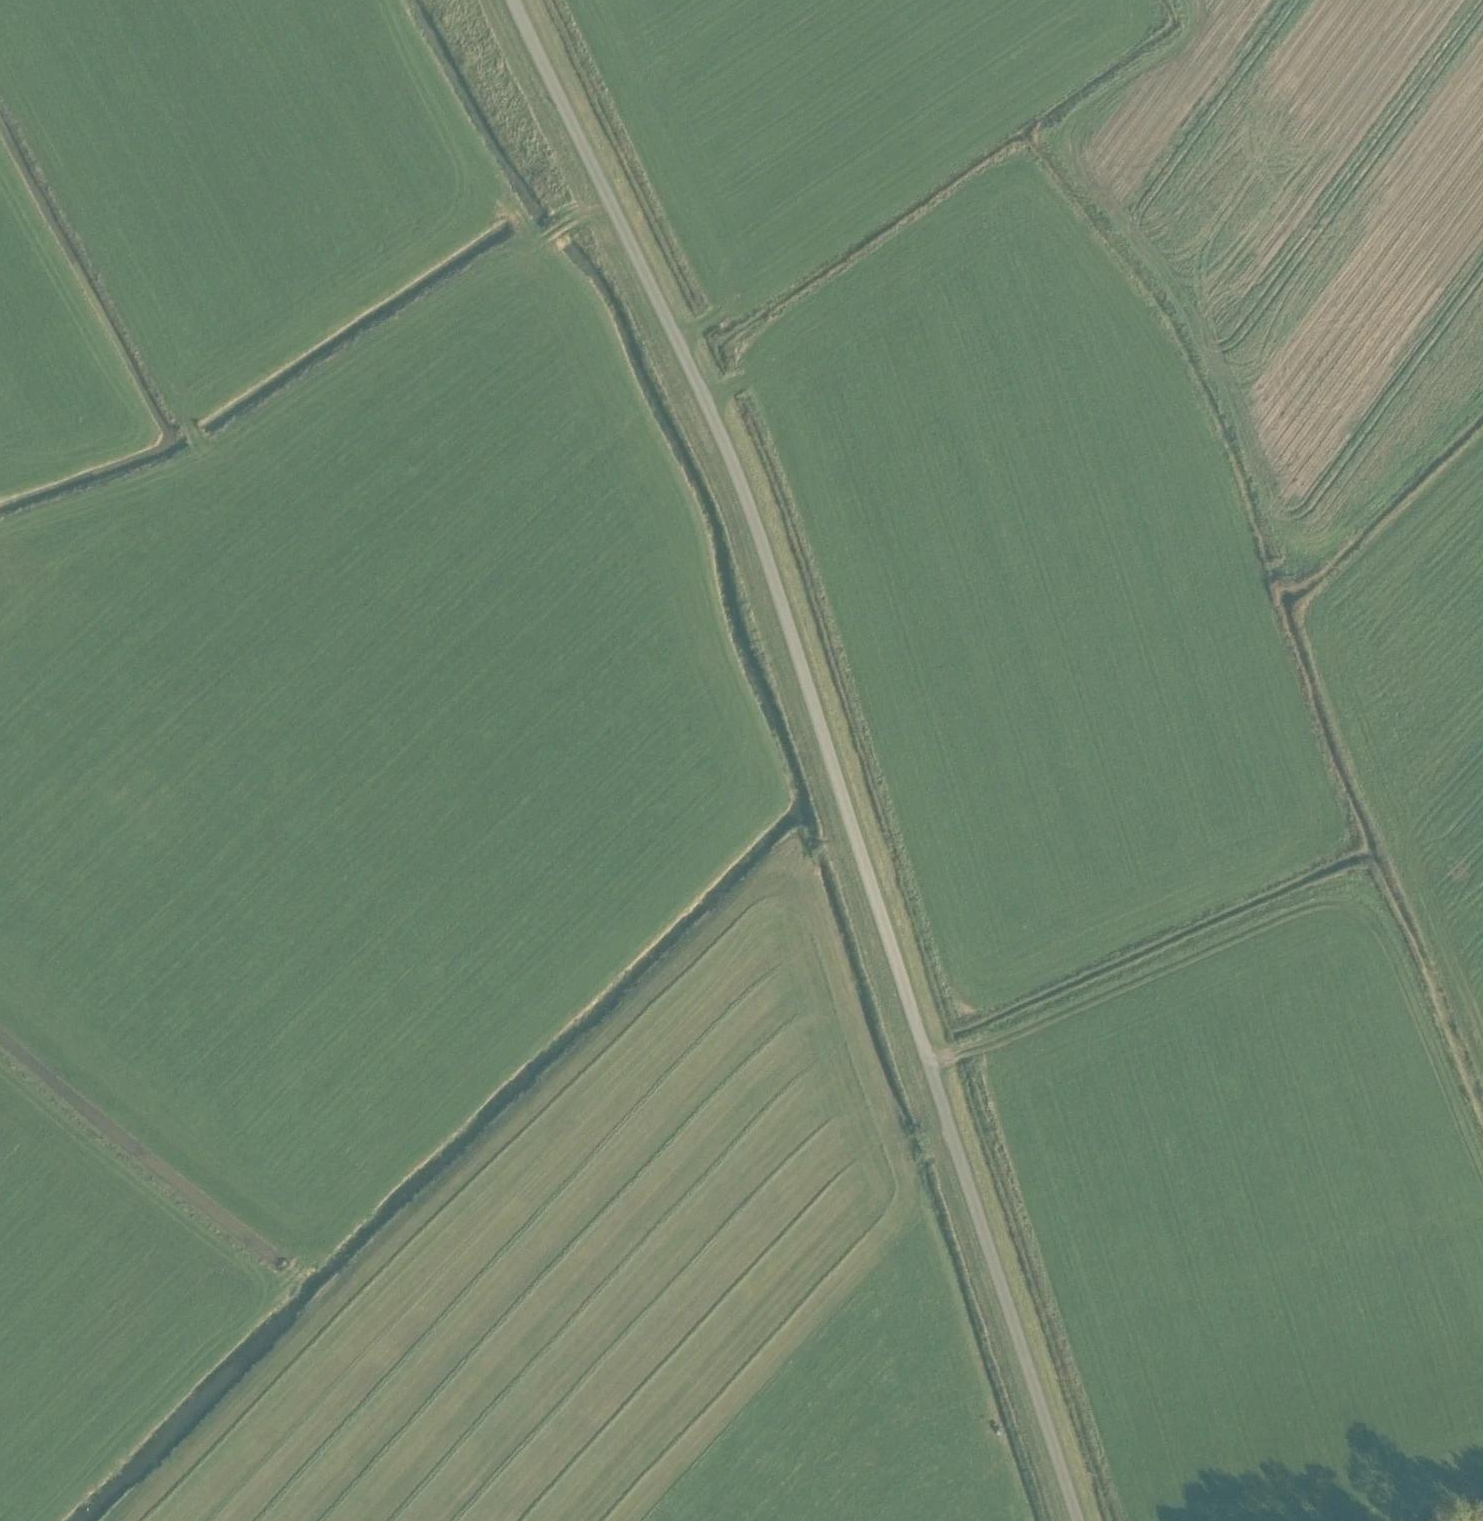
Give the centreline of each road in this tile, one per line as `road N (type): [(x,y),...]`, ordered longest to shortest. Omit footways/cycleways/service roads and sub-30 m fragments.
road 1 (unclassified): [(1077,1520),(727,454),(523,0)]

